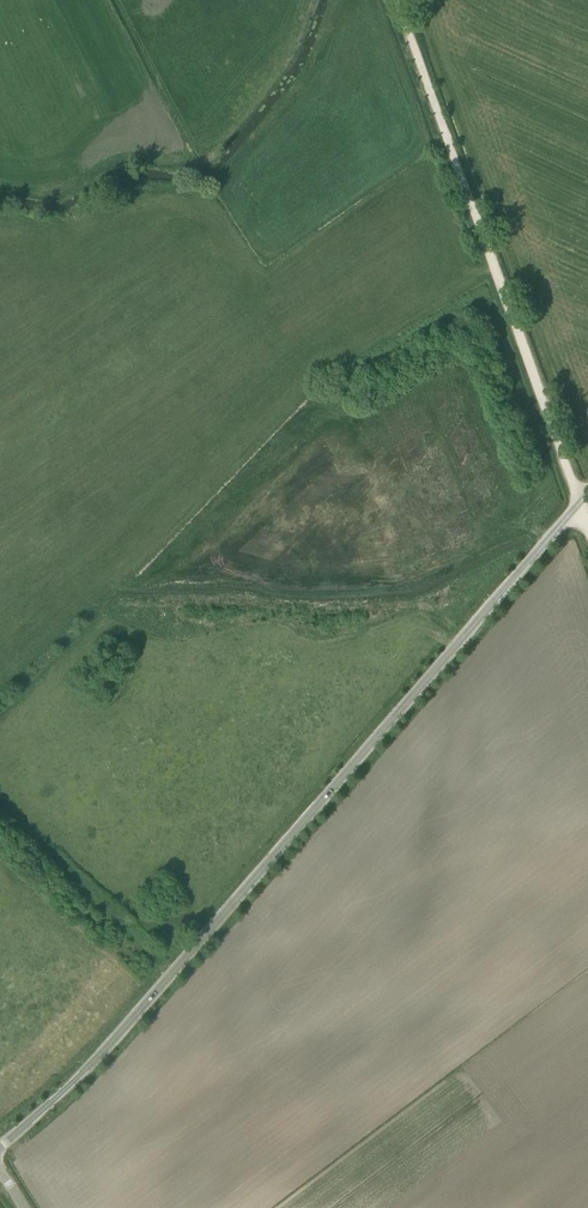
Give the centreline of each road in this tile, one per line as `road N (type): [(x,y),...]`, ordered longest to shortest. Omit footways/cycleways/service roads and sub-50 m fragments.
road 1 (unclassified): [(0,1149),(87,1070),(587,494)]
road 2 (track): [(577,505),(392,0)]

